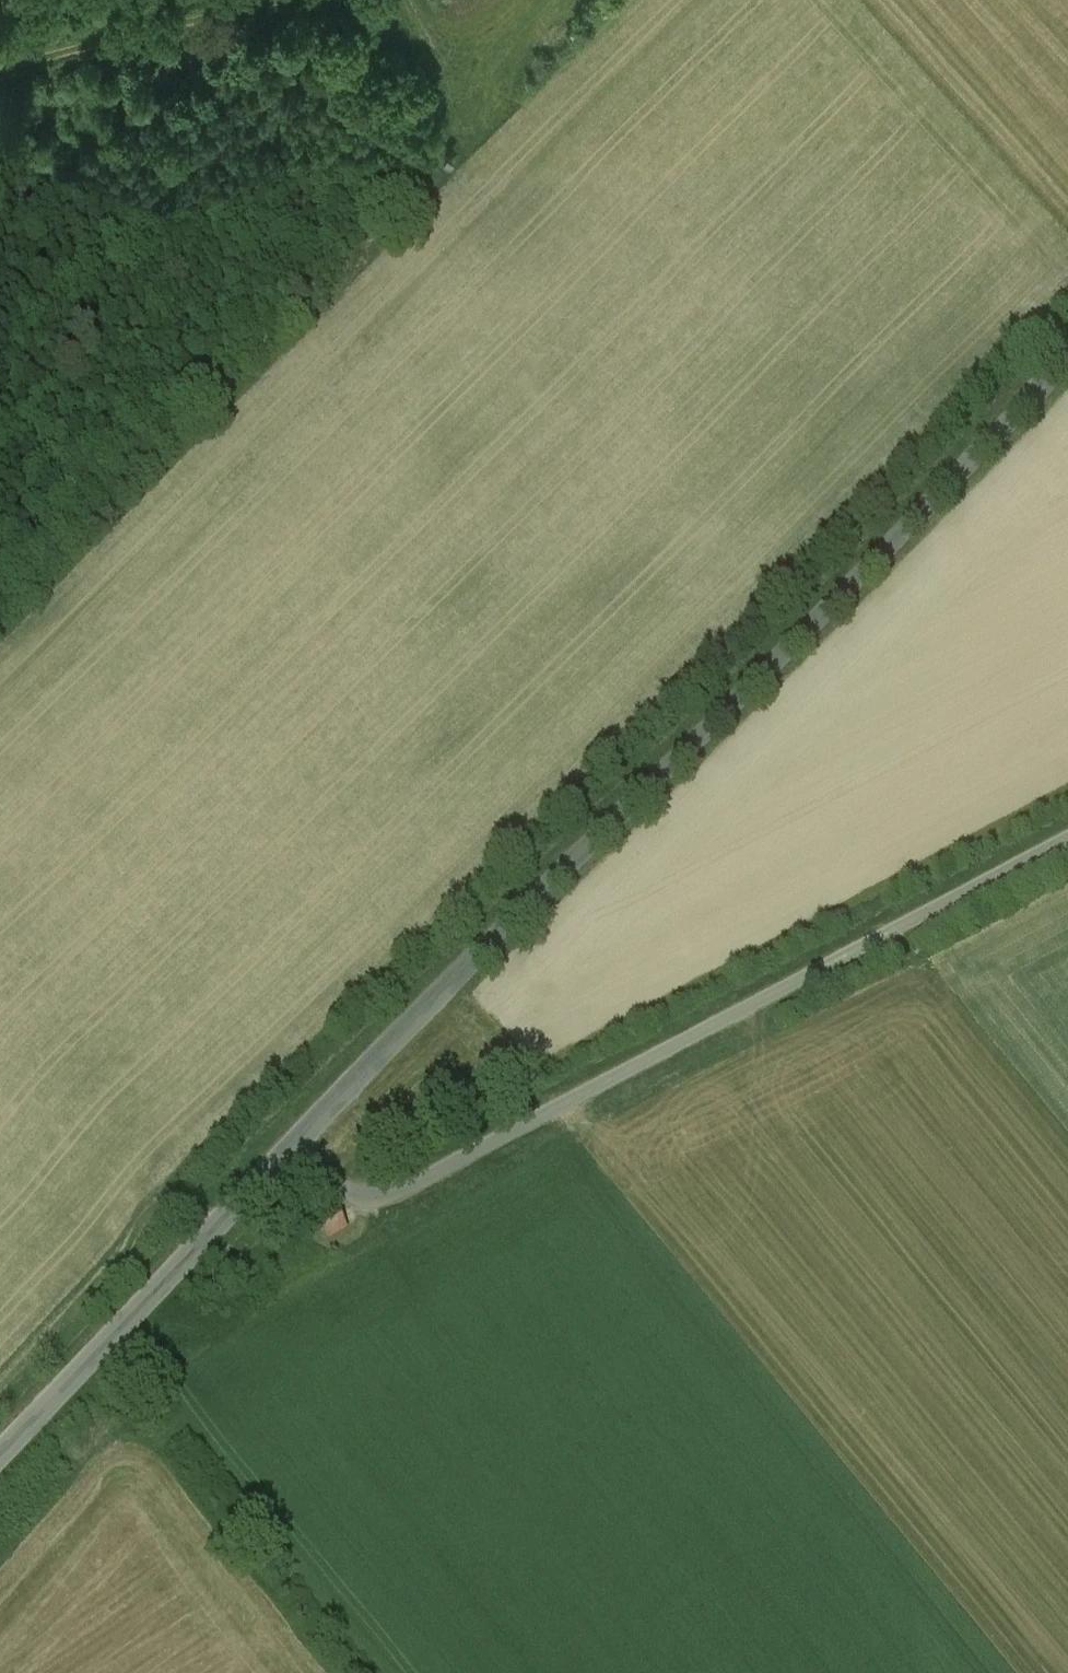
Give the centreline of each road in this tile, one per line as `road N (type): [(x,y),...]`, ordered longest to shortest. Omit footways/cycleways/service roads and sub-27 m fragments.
road 1 (unclassified): [(1067,366),(287,1153)]
road 2 (unclassified): [(1067,840),(398,1192),(368,1198),(287,1153)]
road 3 (unclassified): [(287,1153),(0,1456)]
road 4 (track): [(0,69),(287,0)]

